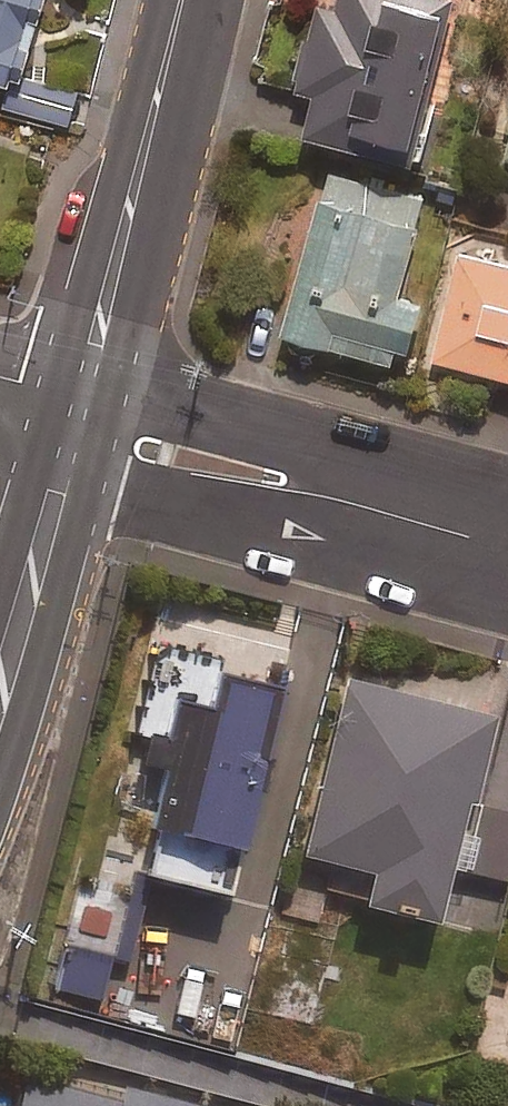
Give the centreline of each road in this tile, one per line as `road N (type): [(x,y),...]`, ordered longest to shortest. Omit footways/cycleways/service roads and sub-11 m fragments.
road 1 (tertiary): [(55,400),(162,0)]
road 2 (residential): [(127,369),(205,412),(436,482),(483,534)]
road 3 (residential): [(483,534),(353,539),(100,475)]
road 4 (tertiary): [(218,0),(127,369)]
road 5 (tertiary): [(100,475),(0,798)]
road 6 (tertiary): [(0,596),(55,400)]

